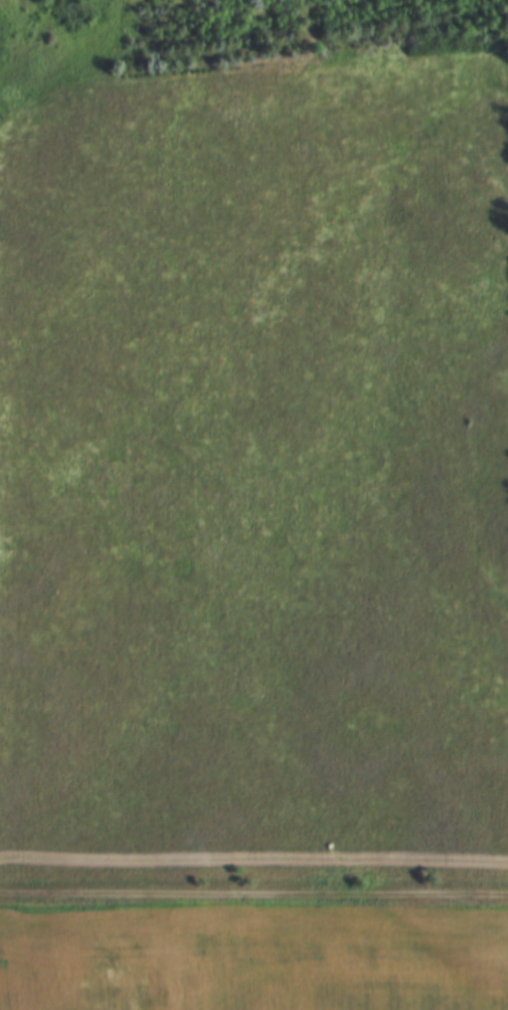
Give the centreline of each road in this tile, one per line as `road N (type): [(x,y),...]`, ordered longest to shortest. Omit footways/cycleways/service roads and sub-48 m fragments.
road 1 (track): [(507,896),(0,895)]

